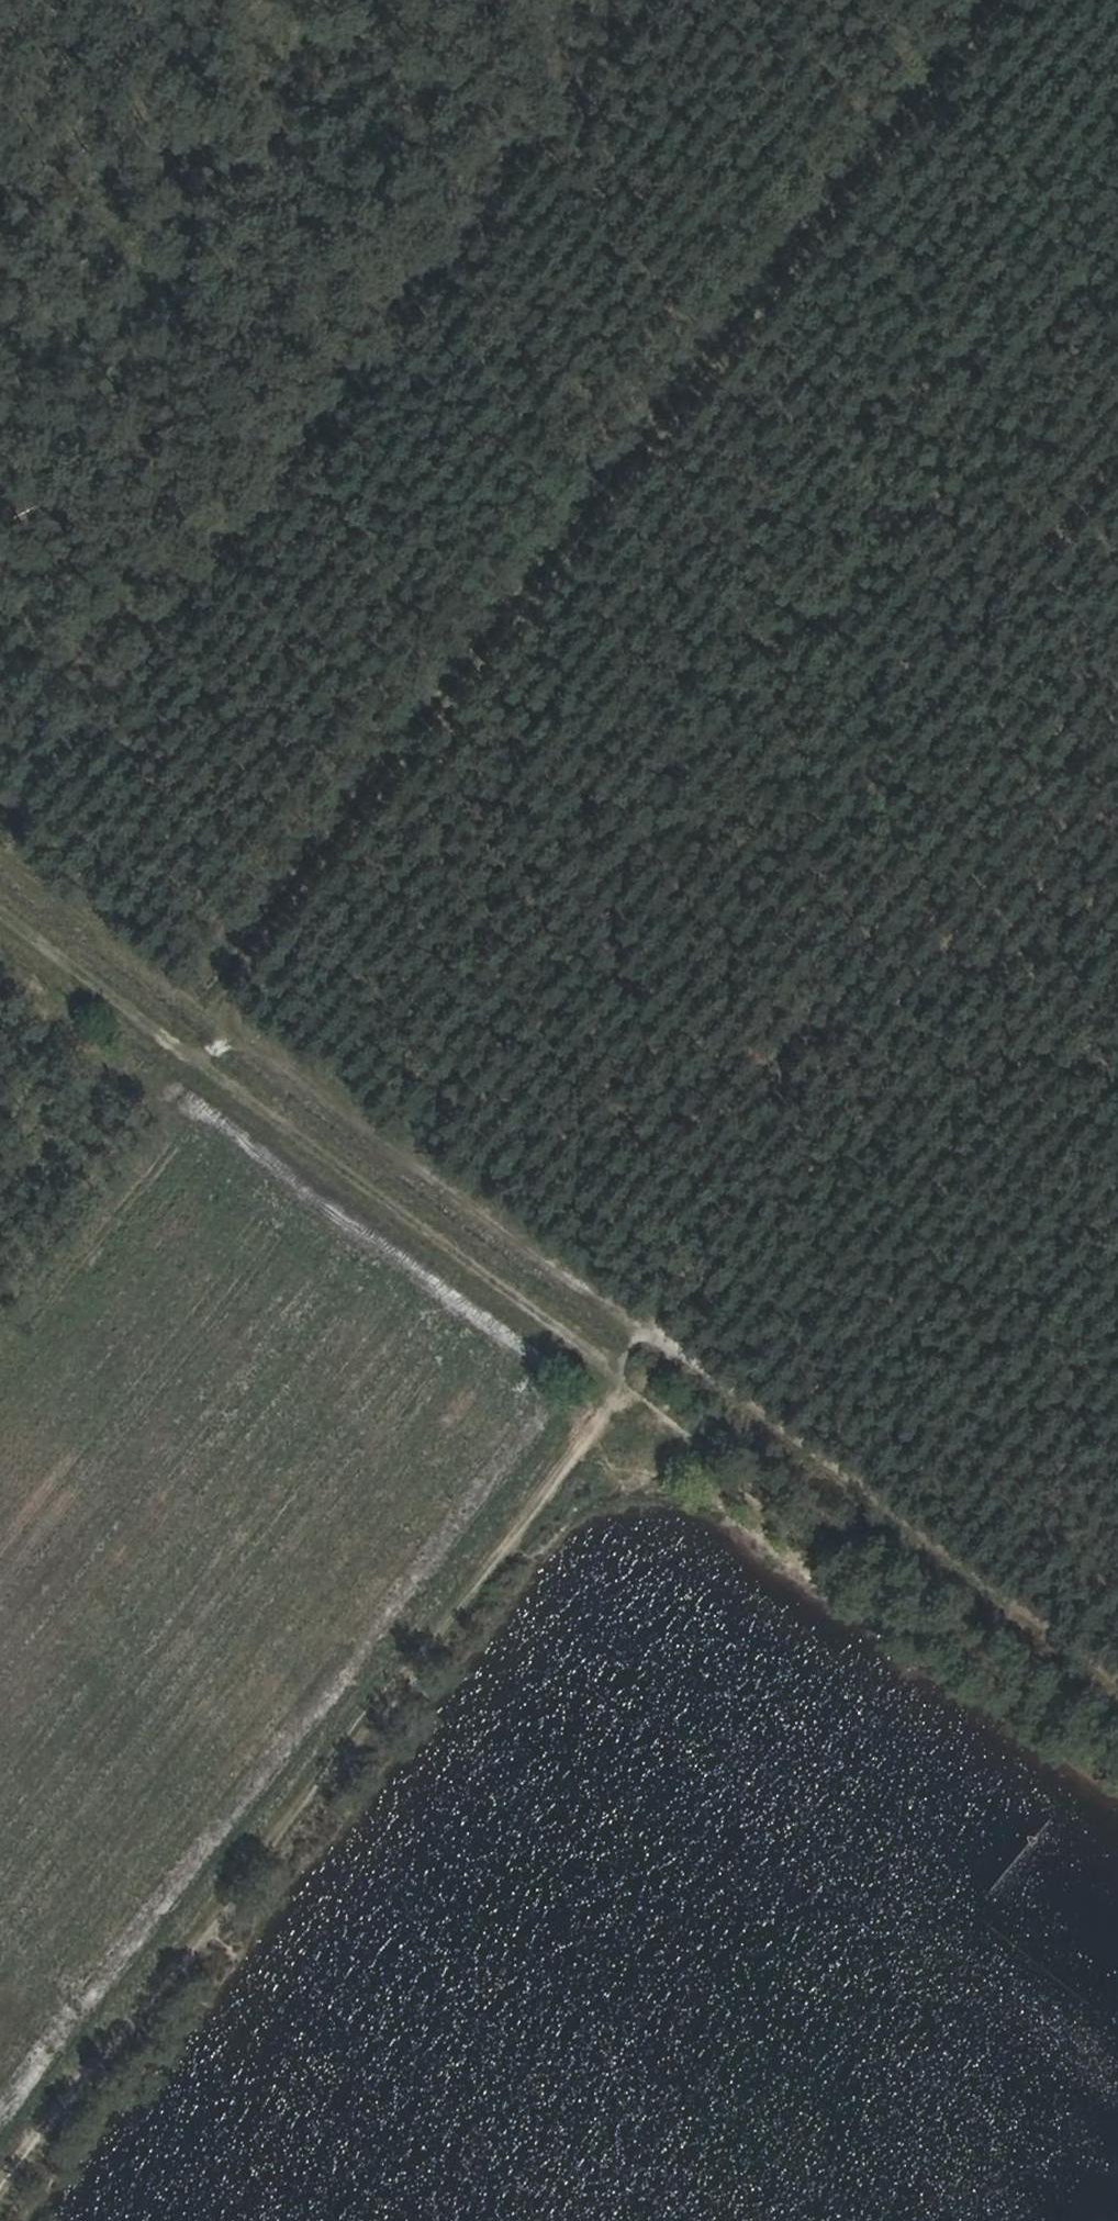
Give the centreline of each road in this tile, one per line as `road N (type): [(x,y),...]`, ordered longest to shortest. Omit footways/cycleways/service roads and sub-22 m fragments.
road 1 (track): [(0,2191),(668,1345),(0,860)]
road 2 (track): [(219,1019),(1033,0)]

